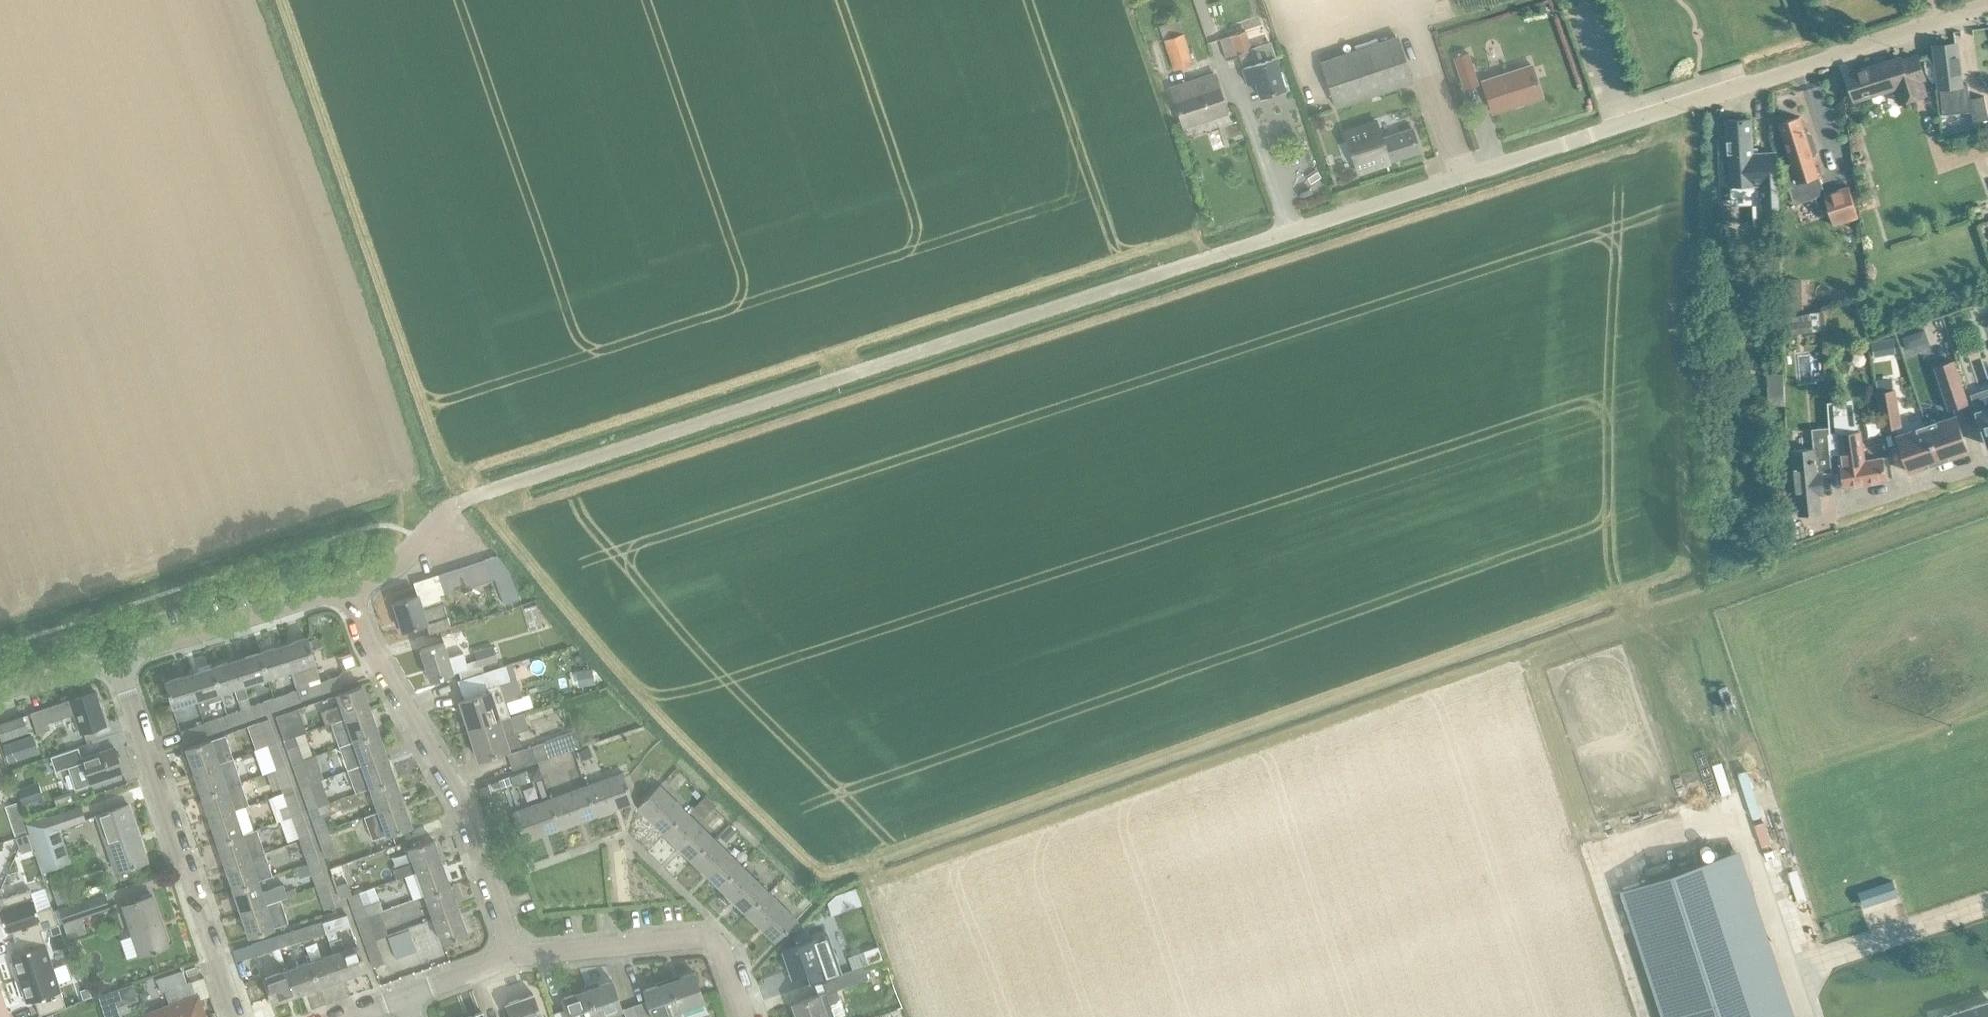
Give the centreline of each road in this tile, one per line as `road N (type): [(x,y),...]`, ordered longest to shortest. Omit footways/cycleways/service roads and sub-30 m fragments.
road 1 (residential): [(345,586),(407,561),(458,500),(1987,7)]
road 2 (residential): [(514,953),(455,787),(371,650),(345,586)]
road 3 (residential): [(230,1016),(116,660)]
road 4 (residential): [(514,953),(704,938),(718,947),(742,1016)]
road 5 (residential): [(116,660),(345,586)]
road 6 (residential): [(1839,511),(1987,462)]
road 7 (residential): [(0,697),(116,660)]

